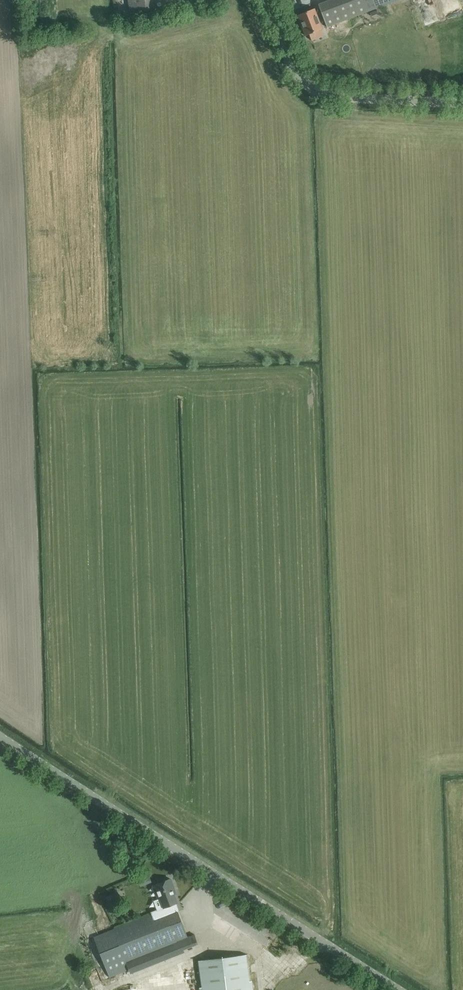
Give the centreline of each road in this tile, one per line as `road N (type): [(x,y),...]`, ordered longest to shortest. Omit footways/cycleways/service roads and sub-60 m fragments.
road 1 (unclassified): [(403,989),(0,730)]
road 2 (unclassified): [(462,103),(344,98),(309,87),(287,58),(266,0)]

